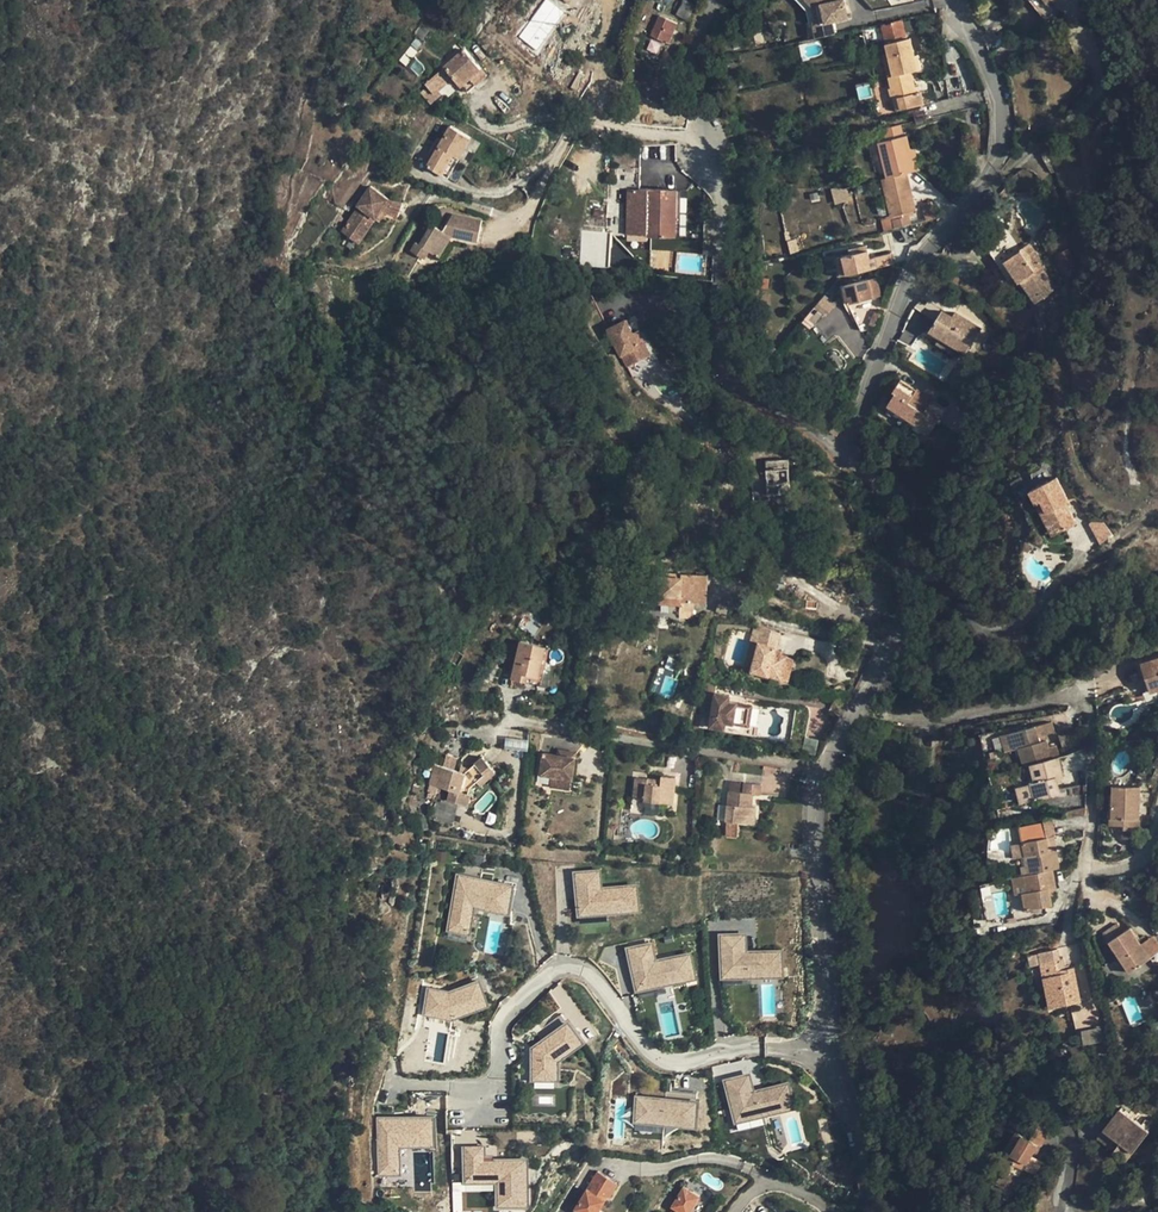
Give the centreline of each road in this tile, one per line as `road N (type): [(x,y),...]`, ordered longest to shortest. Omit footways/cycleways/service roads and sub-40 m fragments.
road 1 (residential): [(864,702),(828,767),(820,813),(830,1041),(862,1139),(867,1211)]
road 2 (residential): [(715,0),(694,49),(722,225),(721,344),(744,385),(822,438),(842,461)]
road 3 (residential): [(954,0),(1000,103),(993,182),(917,260),(842,461)]
road 4 (residential): [(864,702),(936,721),(1087,699),(1090,857)]
road 5 (residential): [(842,461),(875,506),(883,534),(888,622),(864,702)]

